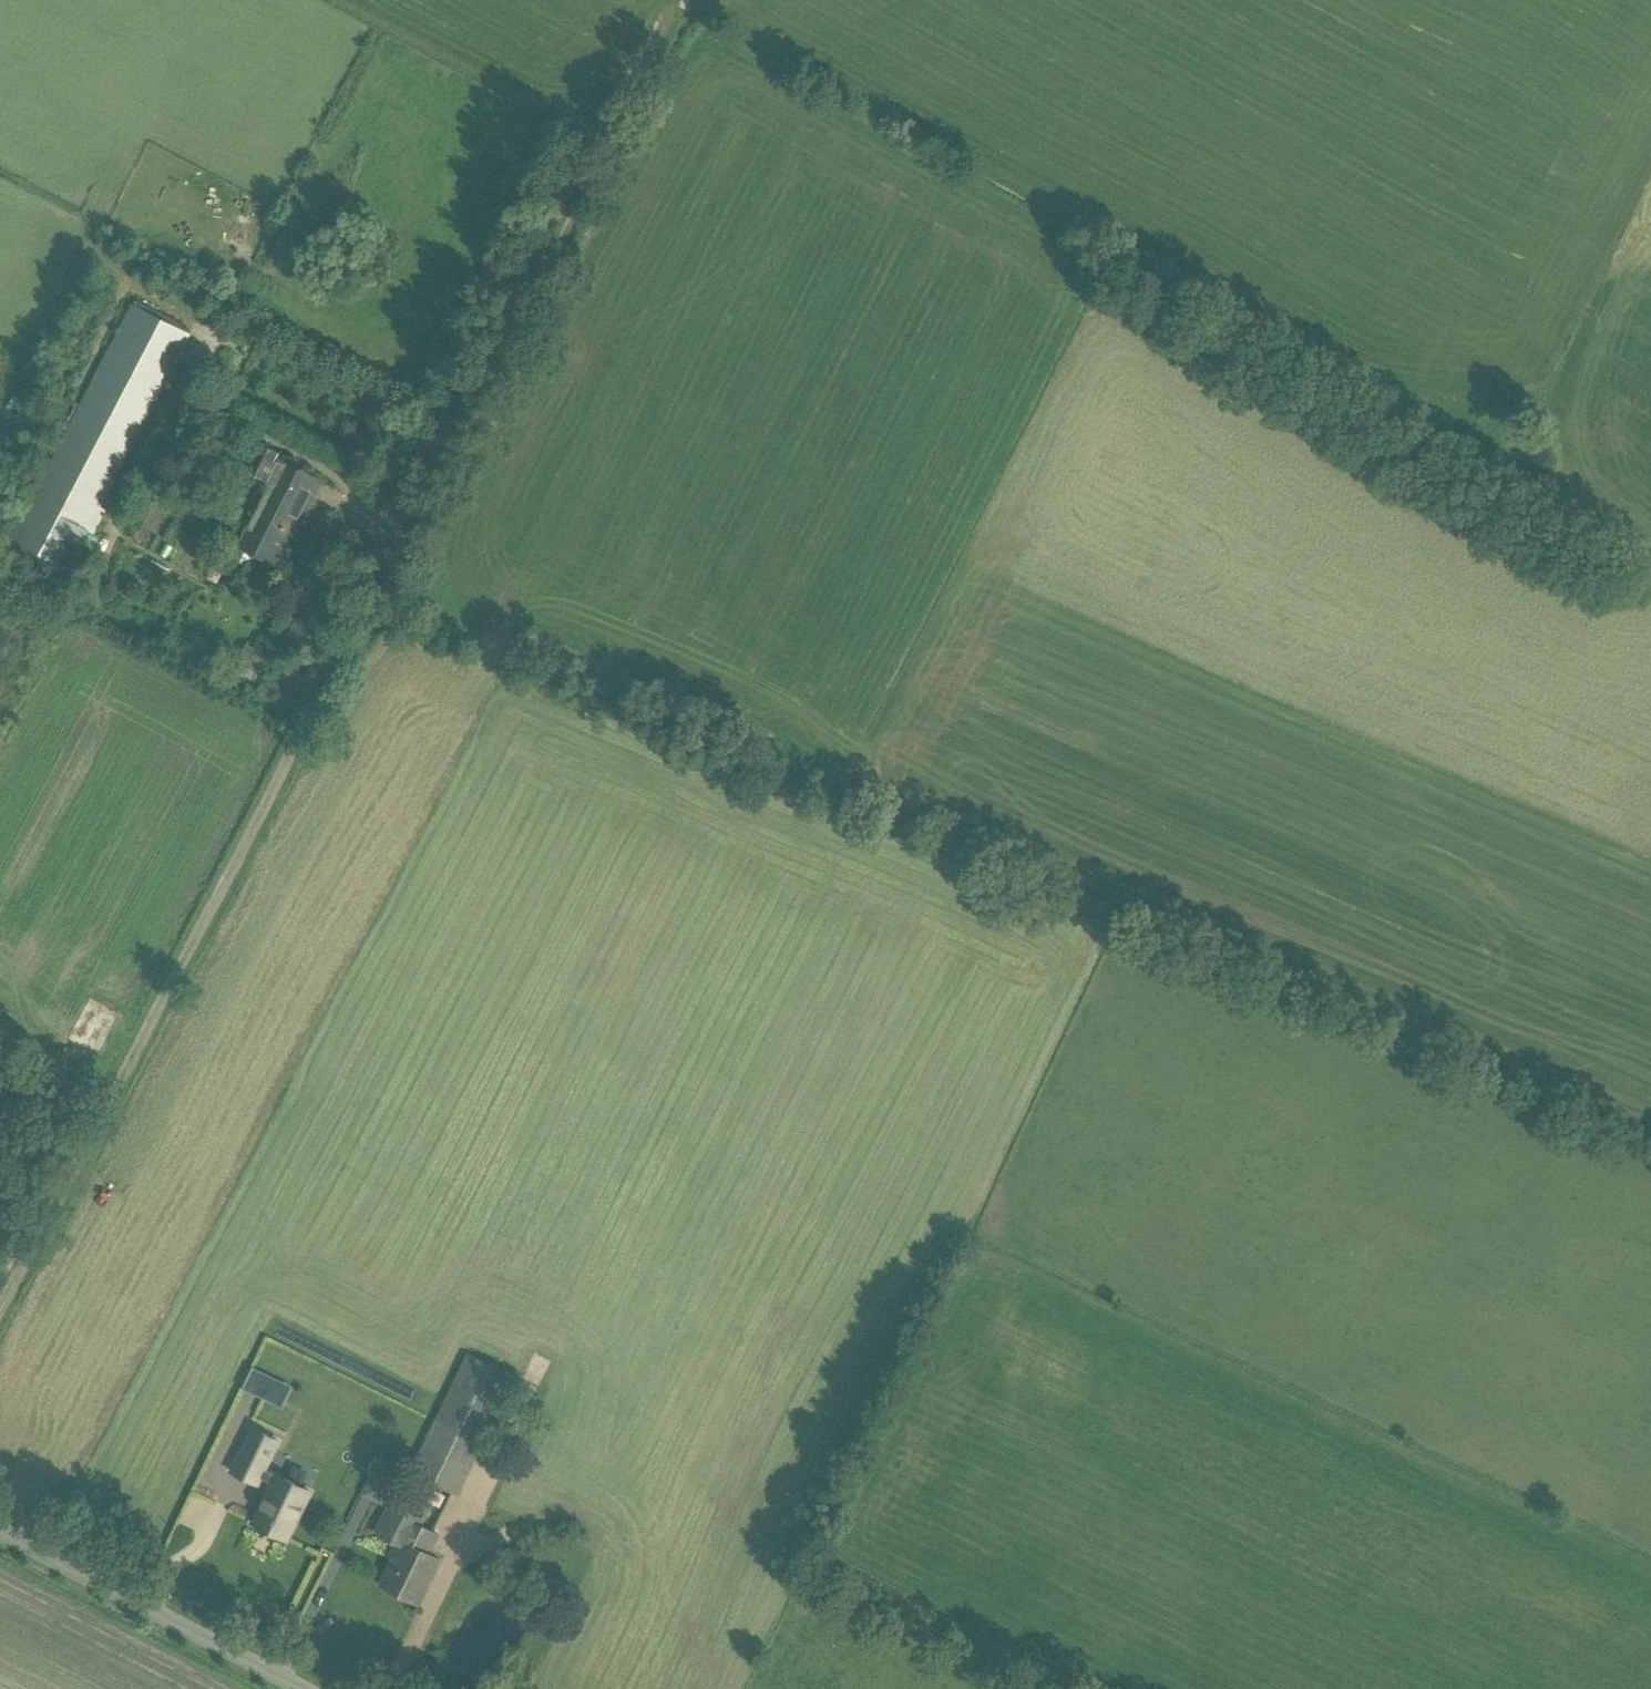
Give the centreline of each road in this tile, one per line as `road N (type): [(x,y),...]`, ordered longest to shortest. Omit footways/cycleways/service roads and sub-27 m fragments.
road 1 (track): [(684,0),(0,1305)]
road 2 (unclassified): [(318,1688),(0,1526)]

